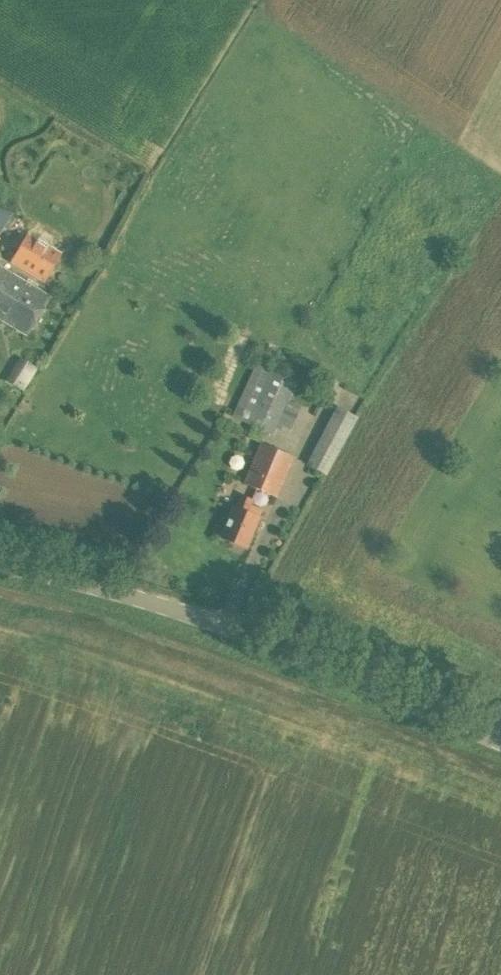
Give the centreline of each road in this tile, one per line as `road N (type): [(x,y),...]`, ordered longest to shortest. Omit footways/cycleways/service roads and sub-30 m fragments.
road 1 (tertiary): [(500,745),(208,622),(0,566)]

